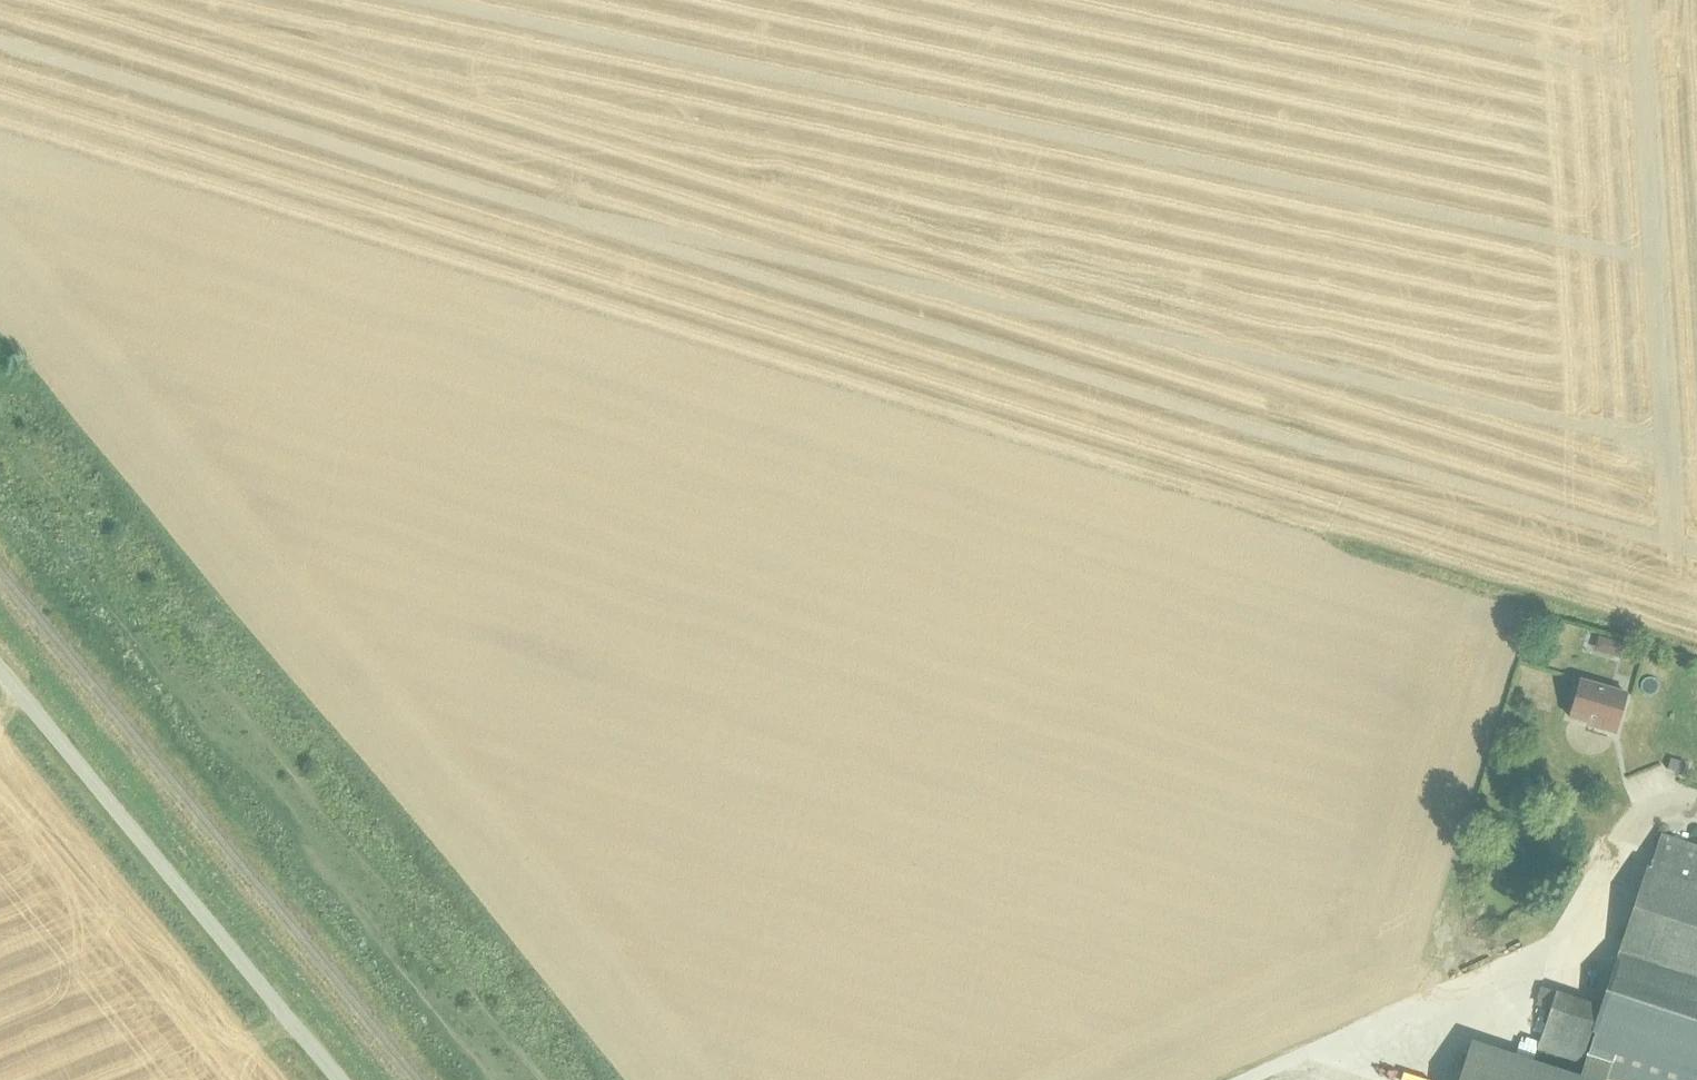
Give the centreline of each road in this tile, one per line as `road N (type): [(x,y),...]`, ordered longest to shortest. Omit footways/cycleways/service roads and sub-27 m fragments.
road 1 (unclassified): [(1254,1079),(1566,941),(1634,829),(1655,814),(1696,810)]
road 2 (unclassified): [(336,1079),(0,677)]

